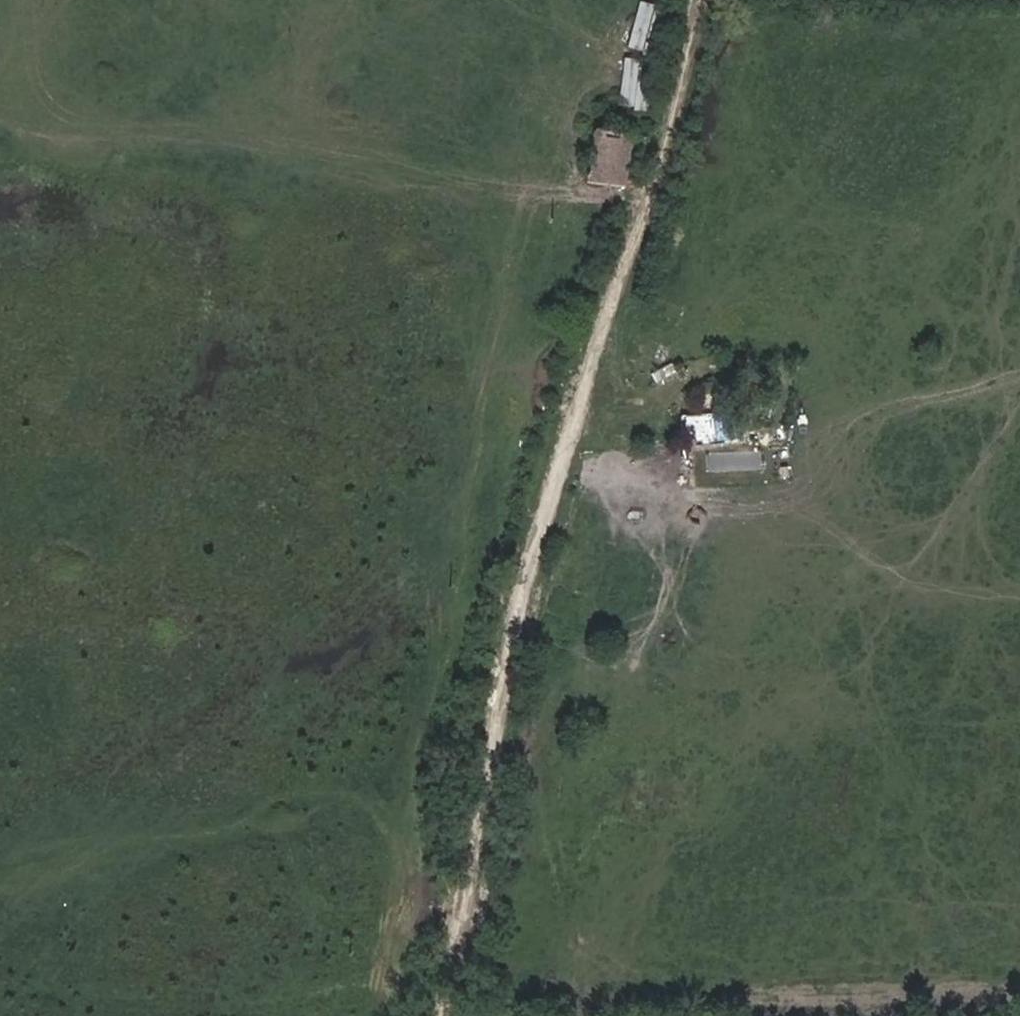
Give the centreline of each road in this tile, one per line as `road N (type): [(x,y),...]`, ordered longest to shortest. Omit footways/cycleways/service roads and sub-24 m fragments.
road 1 (track): [(705,0),(505,640),(448,1015)]

